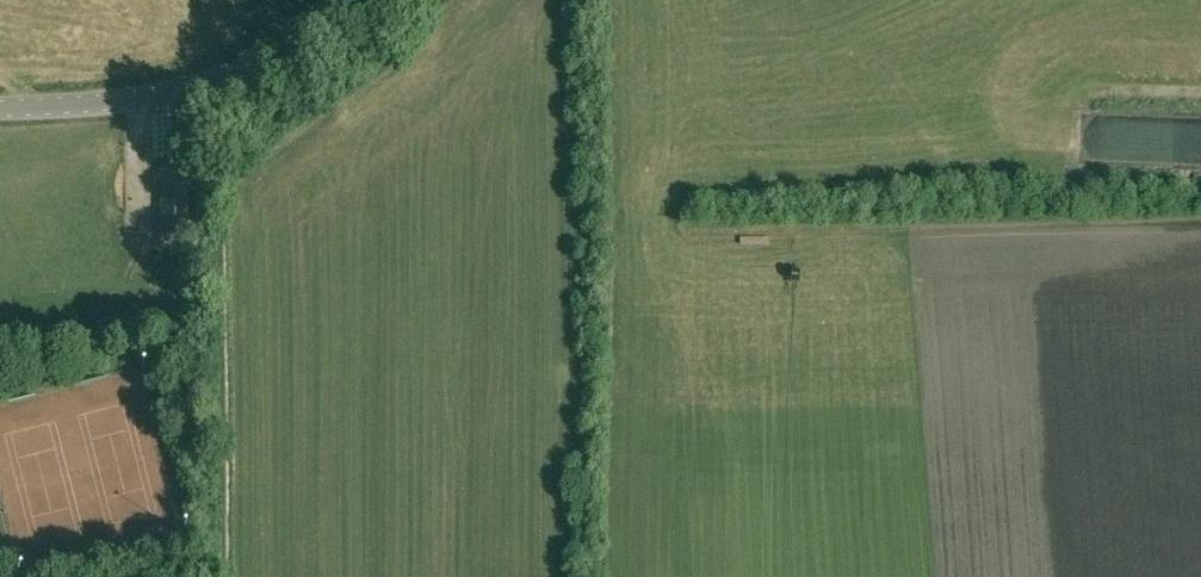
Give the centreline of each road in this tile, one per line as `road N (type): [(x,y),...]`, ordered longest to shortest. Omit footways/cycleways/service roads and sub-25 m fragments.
road 1 (tertiary): [(0,108),(107,102),(209,83),(311,43),(382,0)]

